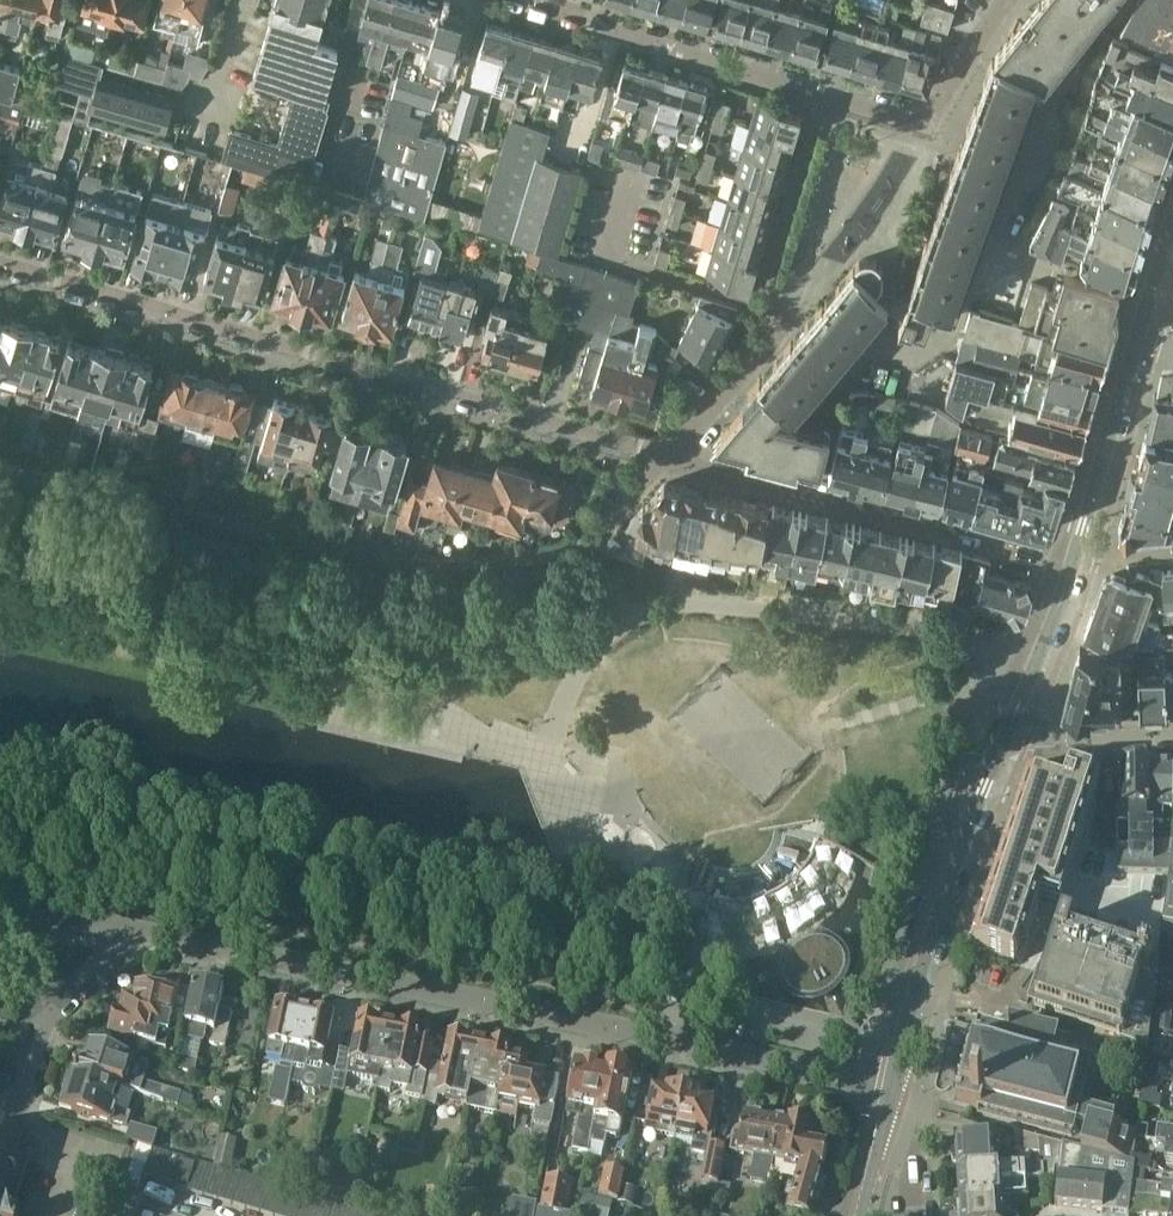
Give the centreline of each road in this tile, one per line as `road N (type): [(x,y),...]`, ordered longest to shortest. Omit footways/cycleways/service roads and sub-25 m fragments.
road 1 (residential): [(136,930),(895,1082)]
road 2 (residential): [(0,261),(669,453)]
road 3 (residential): [(525,0),(925,120),(1007,0)]
road 4 (residential): [(669,453),(1058,560)]
road 5 (tertiary): [(895,1082),(948,892),(1009,730)]
road 6 (tertiary): [(1076,559),(1134,348)]
road 7 (residential): [(669,453),(792,319)]
road 8 (residential): [(1009,730),(1064,740),(1172,735)]
road 9 (tertiary): [(860,1215),(893,1089)]
road 10 (residential): [(136,930),(42,1018)]
road 11 (tertiary): [(1134,348),(1172,225)]
road 12 (residential): [(912,1215),(893,1089)]

